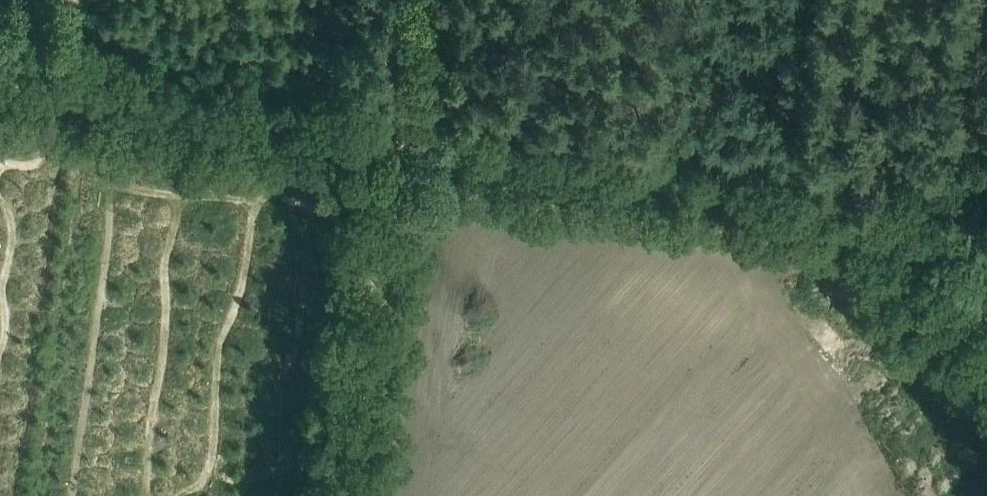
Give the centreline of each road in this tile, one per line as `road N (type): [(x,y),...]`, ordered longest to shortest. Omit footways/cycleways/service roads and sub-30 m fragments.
road 1 (track): [(986,400),(833,211),(391,143)]
road 2 (track): [(0,85),(391,143)]
road 3 (track): [(350,495),(391,143)]
road 4 (track): [(833,211),(986,231)]
road 5 (track): [(391,143),(397,0)]

